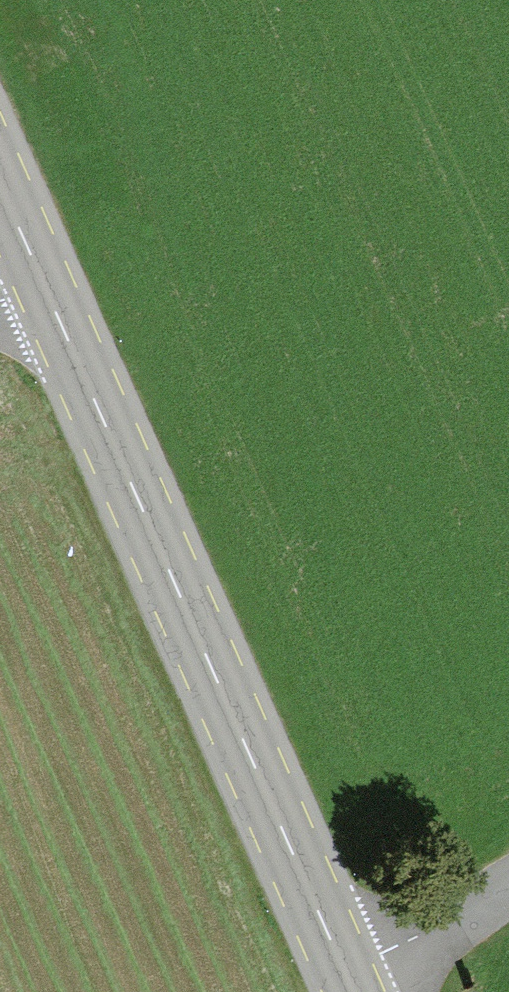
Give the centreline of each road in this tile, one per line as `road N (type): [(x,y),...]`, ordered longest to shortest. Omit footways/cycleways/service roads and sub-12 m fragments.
road 1 (primary): [(50,322),(343,971)]
road 2 (unclassified): [(343,971),(508,878)]
road 3 (primary): [(0,204),(50,322)]

